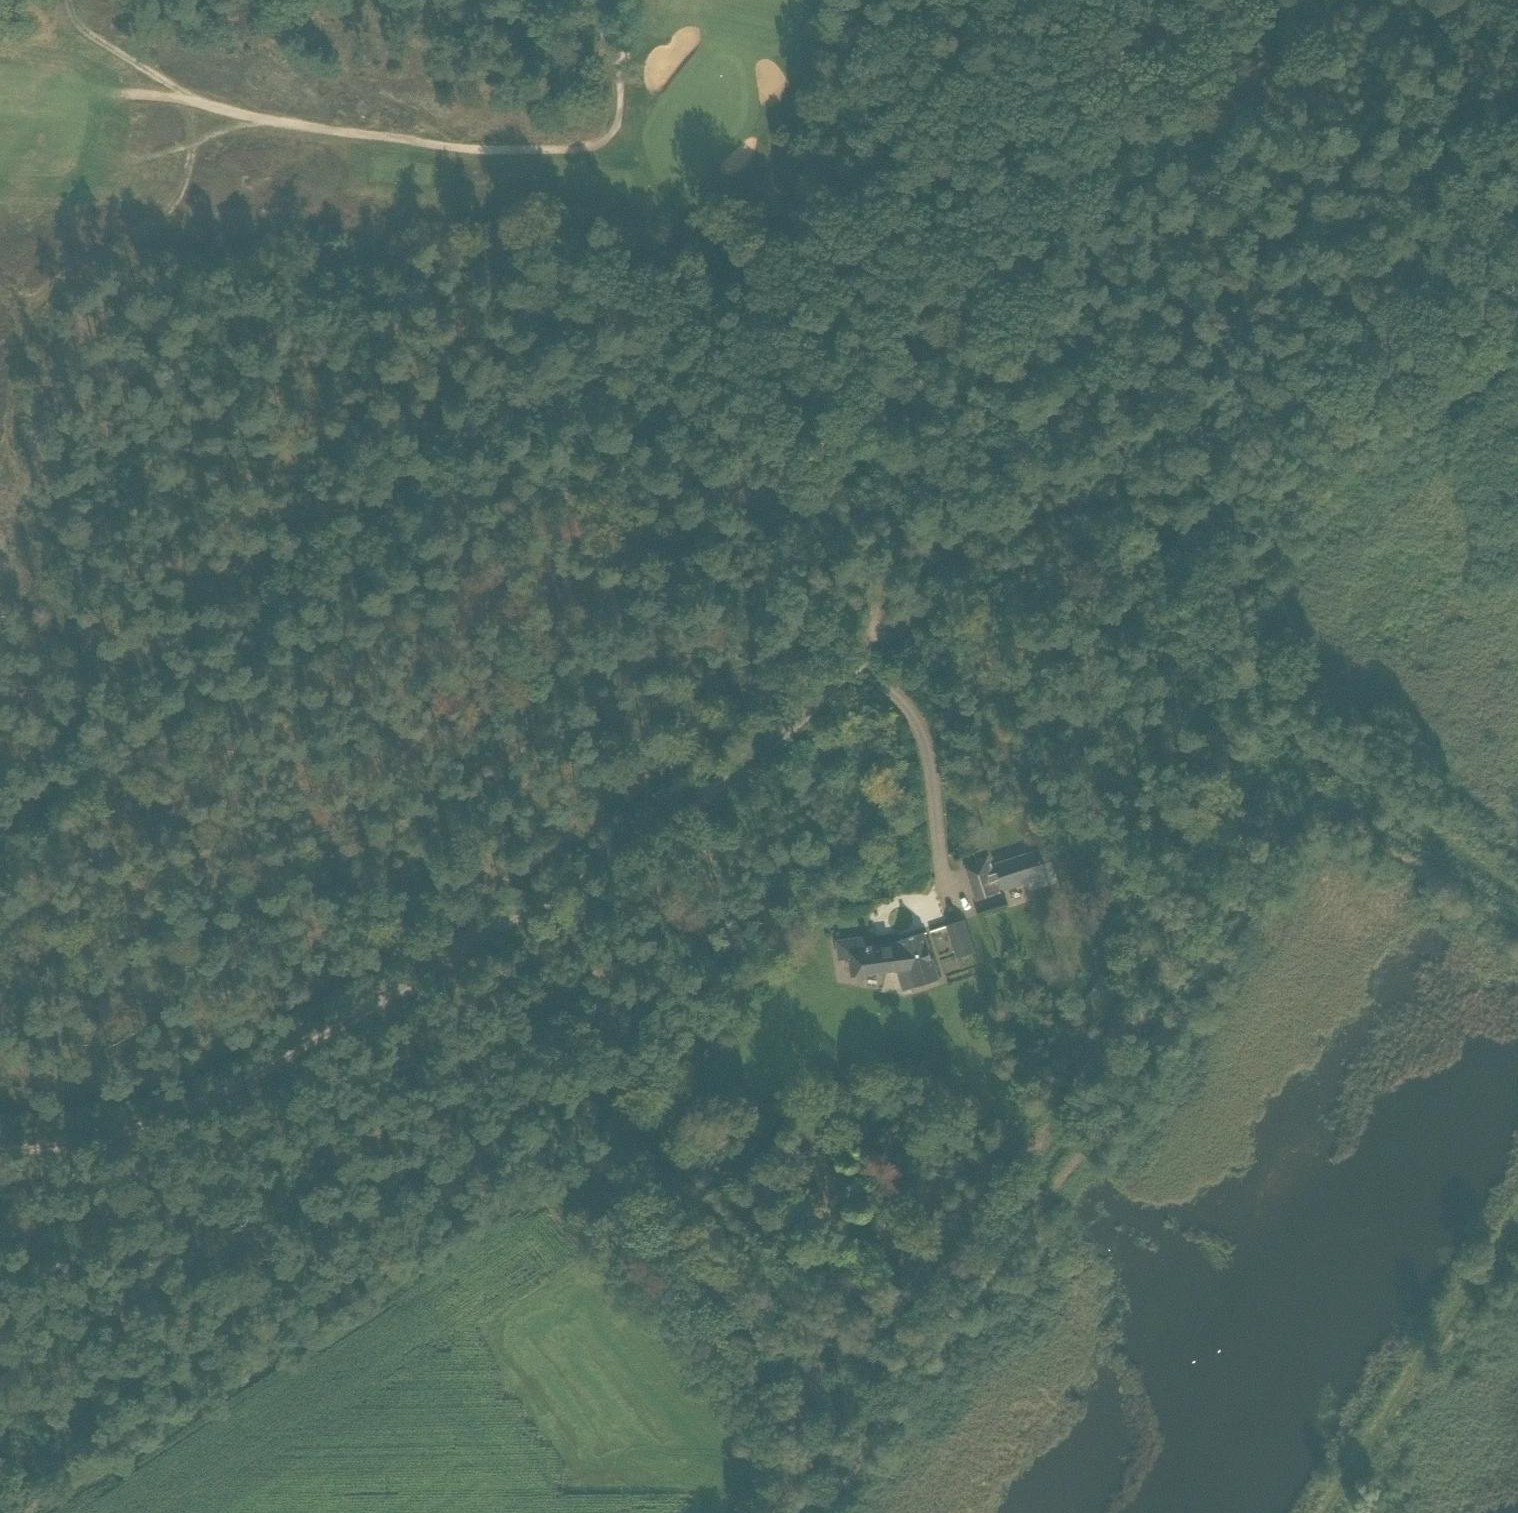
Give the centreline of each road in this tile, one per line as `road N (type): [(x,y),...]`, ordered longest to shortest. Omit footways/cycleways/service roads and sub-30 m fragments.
road 1 (track): [(0,1156),(73,1146),(180,1115),(291,1058),(495,943),(702,809),(855,682),(884,683),(915,740),(941,893)]
road 2 (track): [(609,0),(620,52),(620,123),(604,148),(509,151),(418,145),(220,111),(101,39),(63,10),(66,0)]

